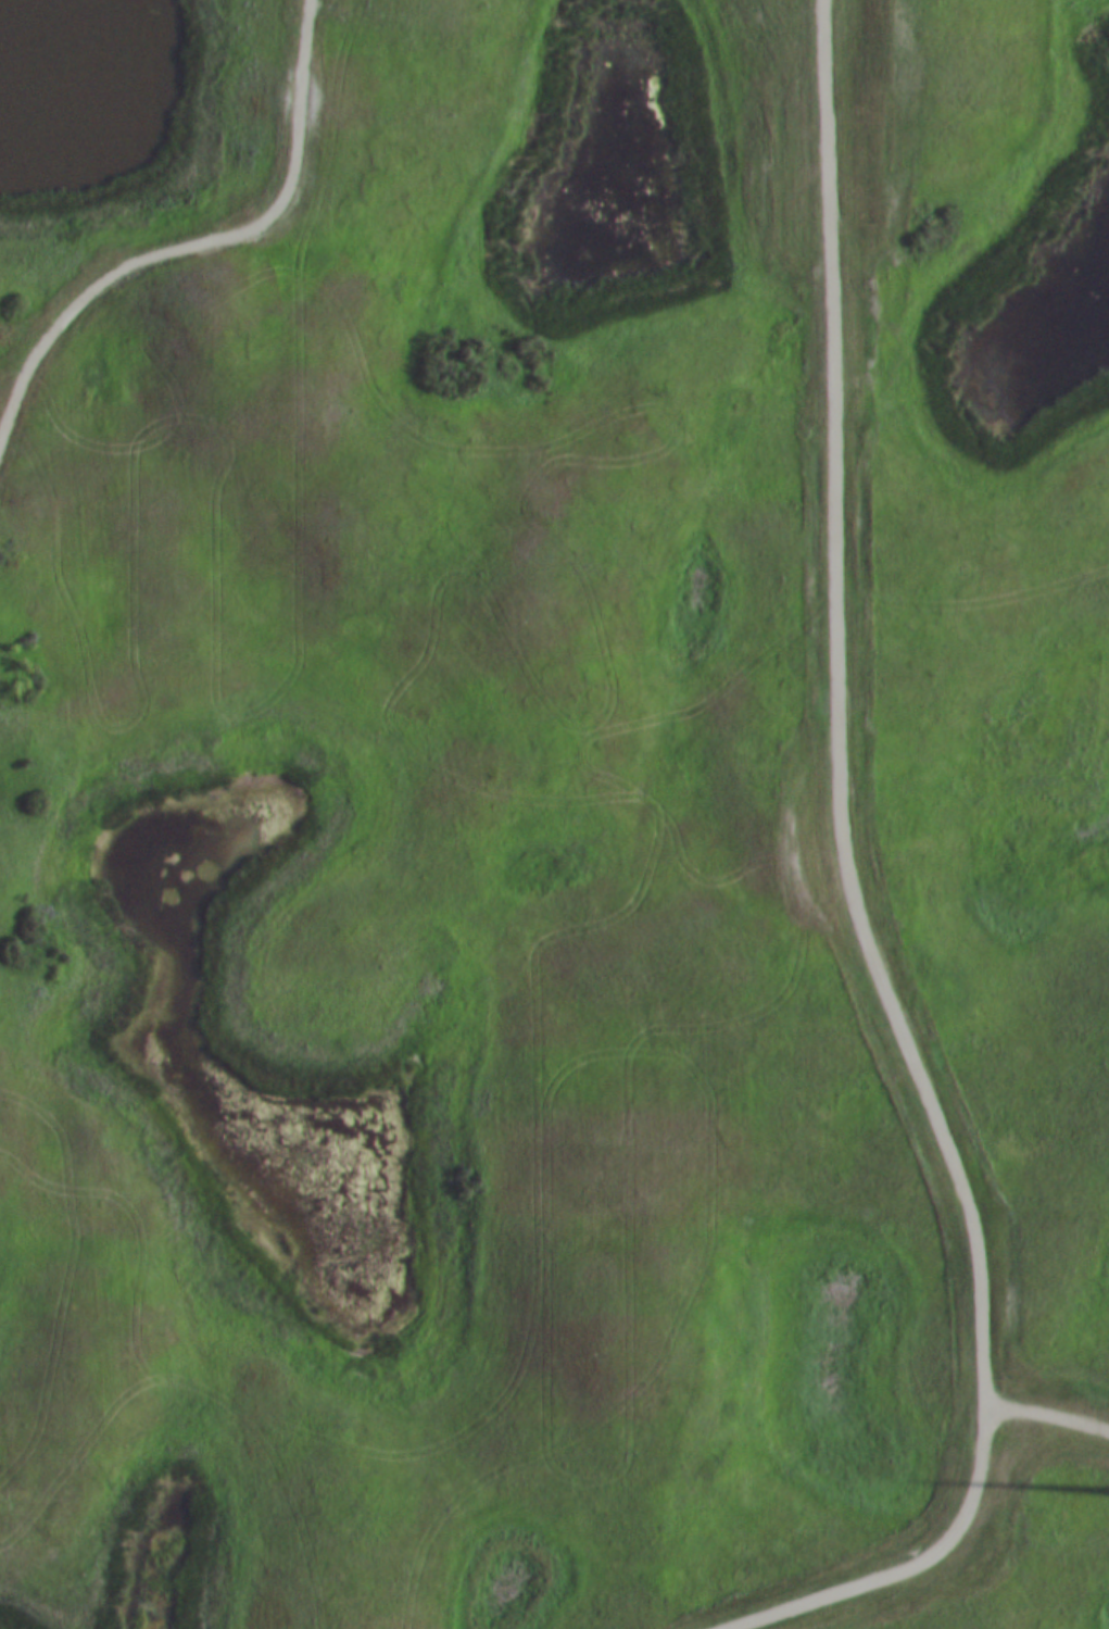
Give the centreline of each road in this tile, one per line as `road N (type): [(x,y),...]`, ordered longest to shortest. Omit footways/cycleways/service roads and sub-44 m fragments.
road 1 (track): [(687,1628),(959,1559),(978,1377),(950,1161),(829,849),(820,0)]
road 2 (track): [(975,1400),(1108,1441)]

